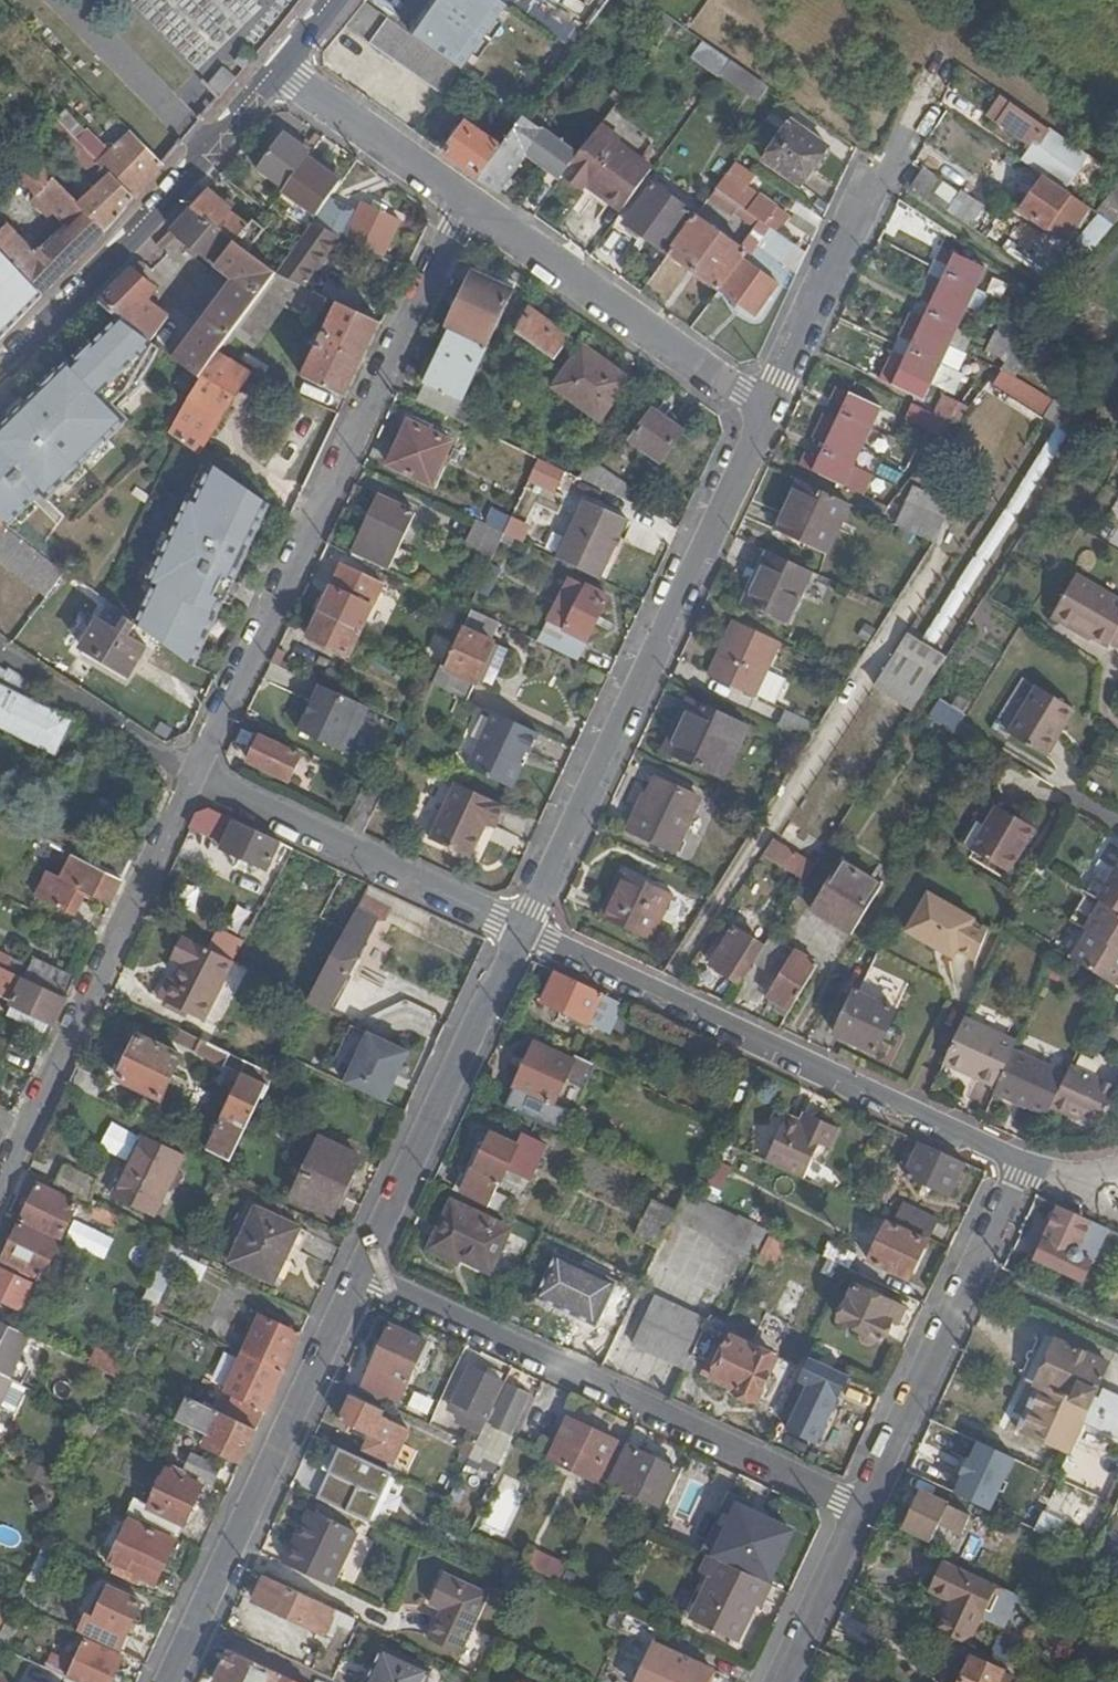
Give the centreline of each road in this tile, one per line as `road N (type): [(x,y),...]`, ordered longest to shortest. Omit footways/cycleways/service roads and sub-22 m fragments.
road 1 (residential): [(191,775),(460,201)]
road 2 (residential): [(761,411),(518,936)]
road 3 (residential): [(1023,1166),(518,936)]
road 4 (residential): [(360,1275),(861,1511)]
road 5 (residential): [(0,1192),(191,775)]
road 6 (residential): [(360,1275),(169,1681)]
road 7 (secondary): [(0,369),(158,208),(277,68)]
road 8 (residential): [(518,936),(360,1275)]
road 9 (residential): [(460,201),(761,411)]
road 10 (residential): [(191,775),(518,936)]
road 11 (residential): [(894,137),(761,411)]
road 12 (residential): [(861,1511),(975,1268)]
road 13 (residential): [(191,775),(0,650)]
road 14 (residential): [(277,68),(460,201)]
road 15 (residential): [(781,1681),(861,1511)]
road 16 (residential): [(1117,1332),(975,1268)]

